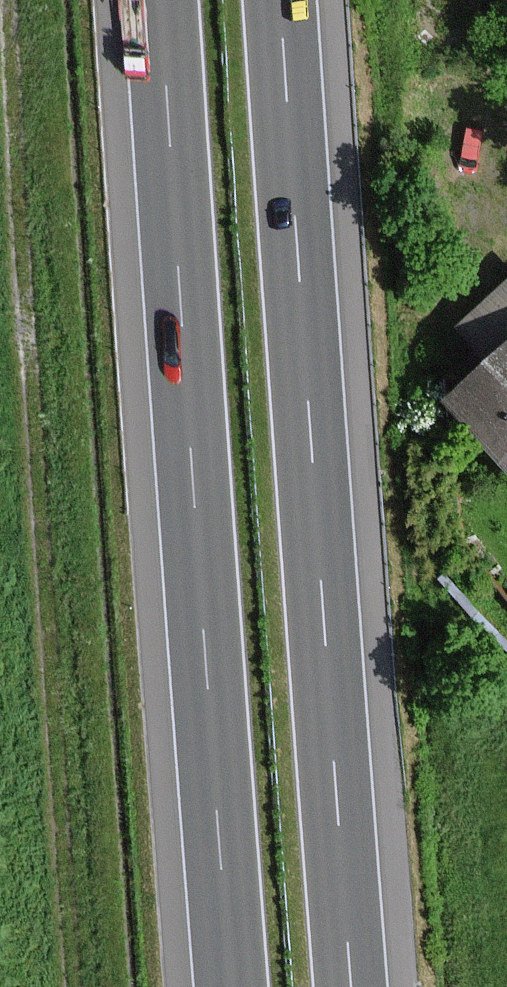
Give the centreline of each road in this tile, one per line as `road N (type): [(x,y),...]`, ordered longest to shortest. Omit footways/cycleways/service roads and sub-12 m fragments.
road 1 (motorway): [(355,986),(281,0)]
road 2 (motorway): [(161,0),(232,986)]

